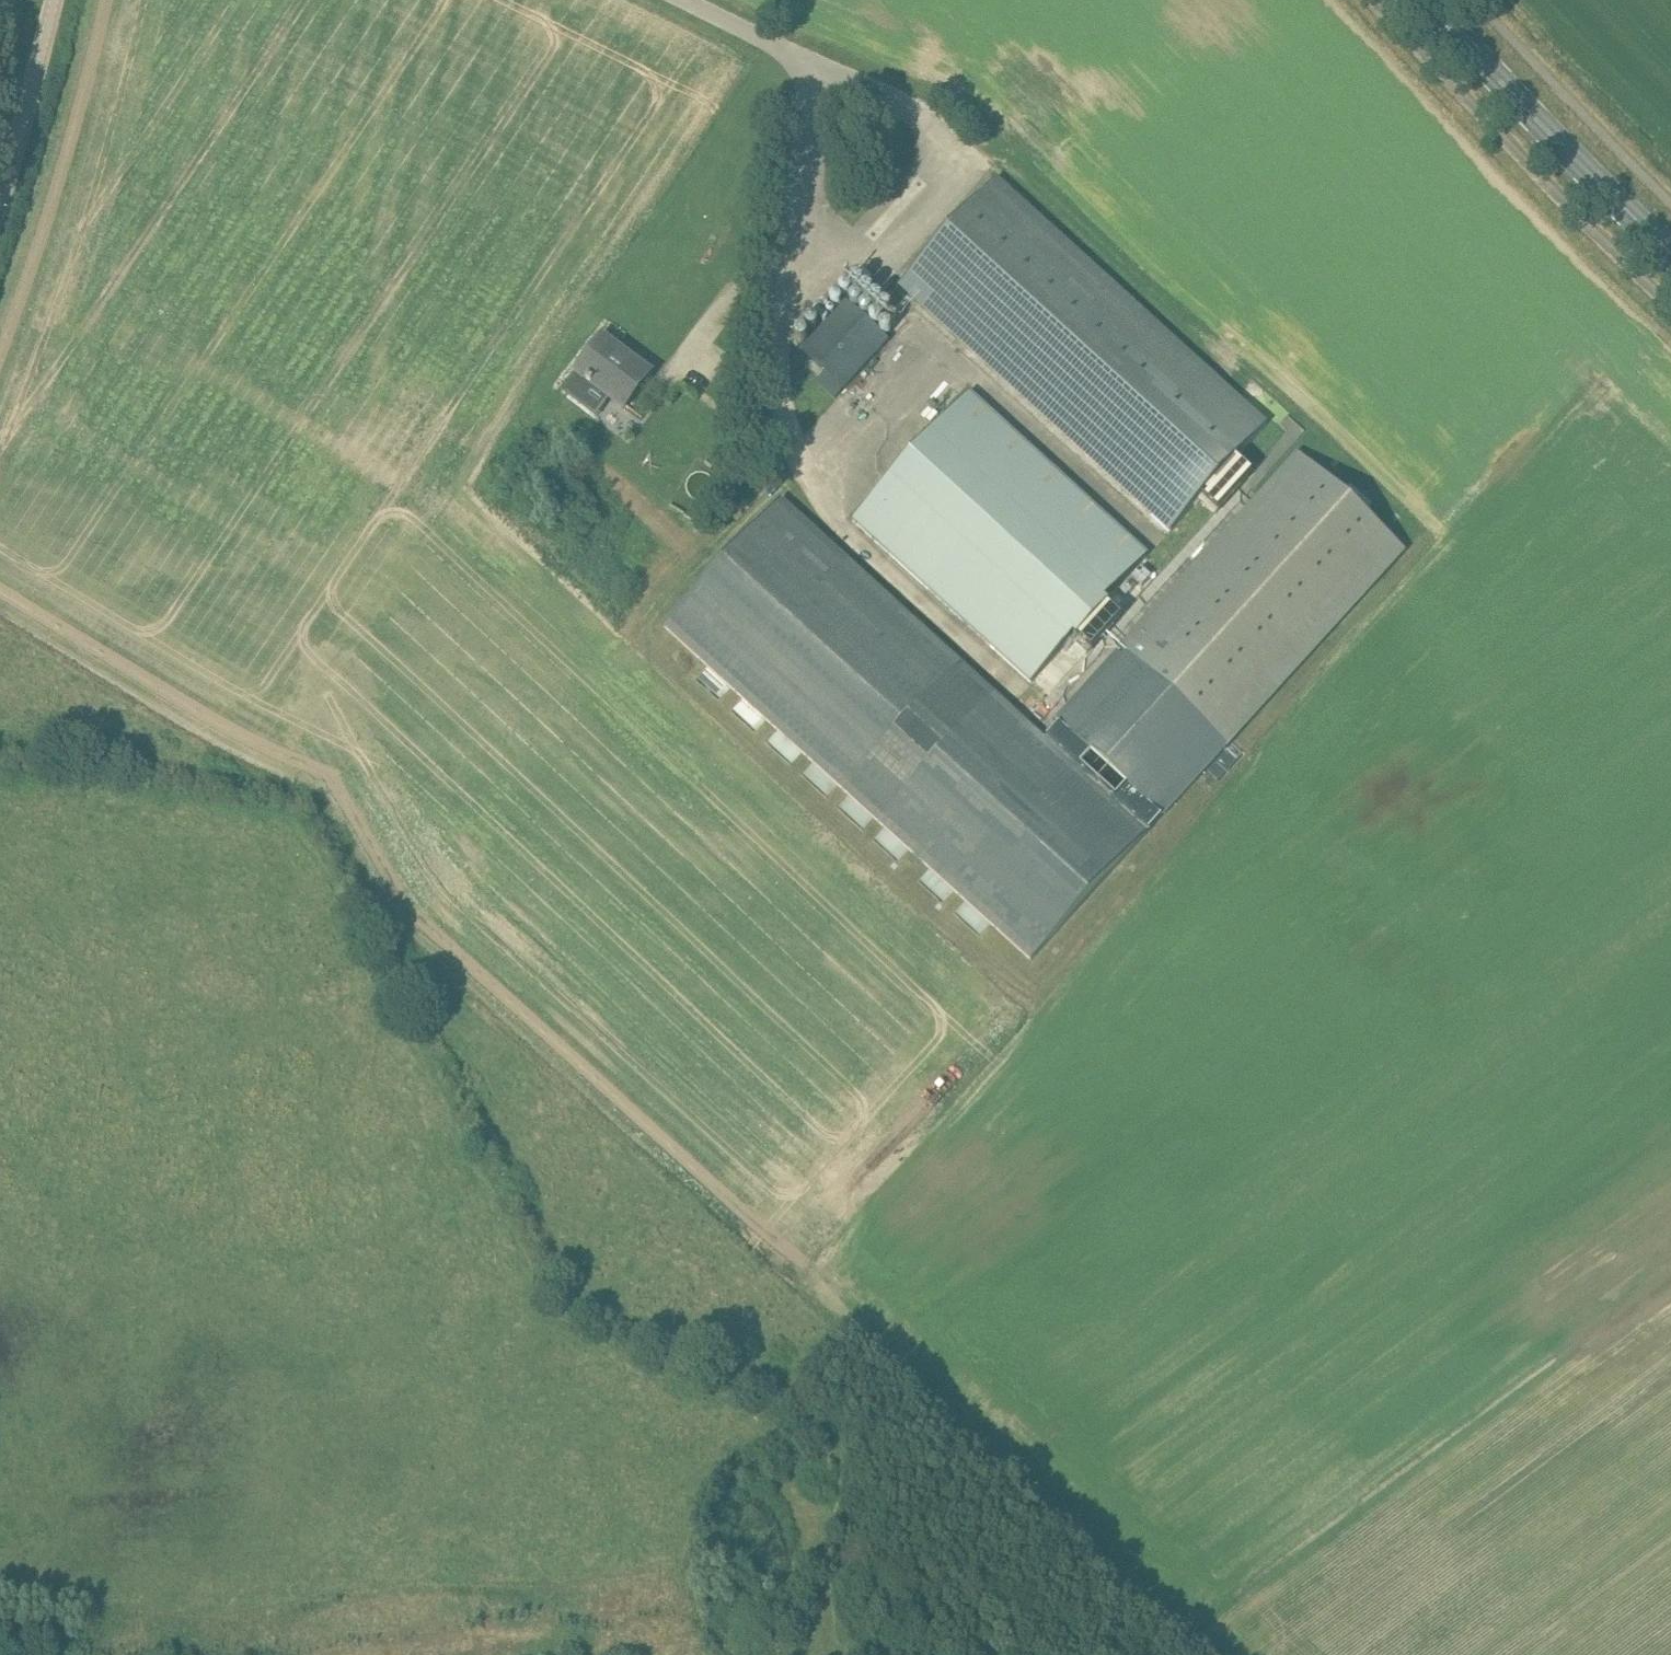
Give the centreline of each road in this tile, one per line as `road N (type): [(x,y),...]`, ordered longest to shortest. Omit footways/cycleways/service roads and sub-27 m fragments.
road 1 (primary): [(1670,253),(1427,0)]
road 2 (unclassified): [(0,178),(40,70),(54,0)]

